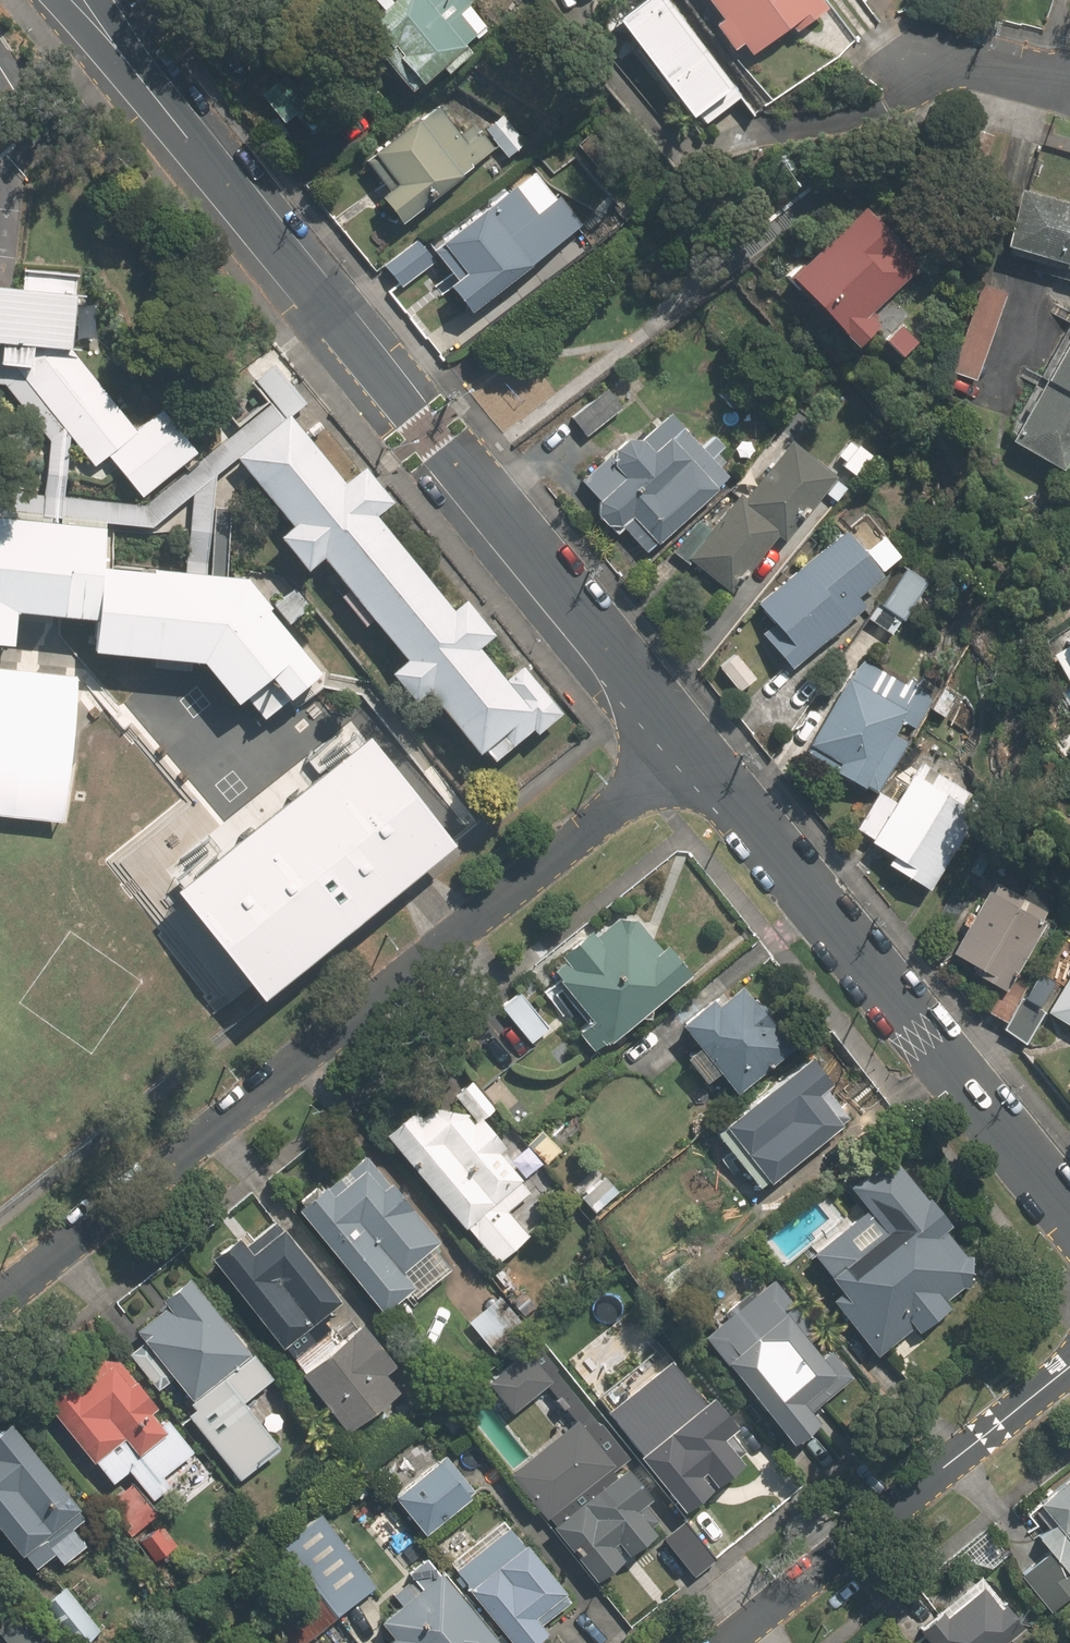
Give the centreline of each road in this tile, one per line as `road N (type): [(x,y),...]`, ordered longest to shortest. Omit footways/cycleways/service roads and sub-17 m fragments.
road 1 (residential): [(689,739),(77,0)]
road 2 (residential): [(689,739),(0,1297)]
road 3 (residential): [(1069,1215),(689,739)]
road 4 (residential): [(723,1642),(1069,1367)]
road 5 (residential): [(1069,83),(965,67),(930,67),(906,78)]

